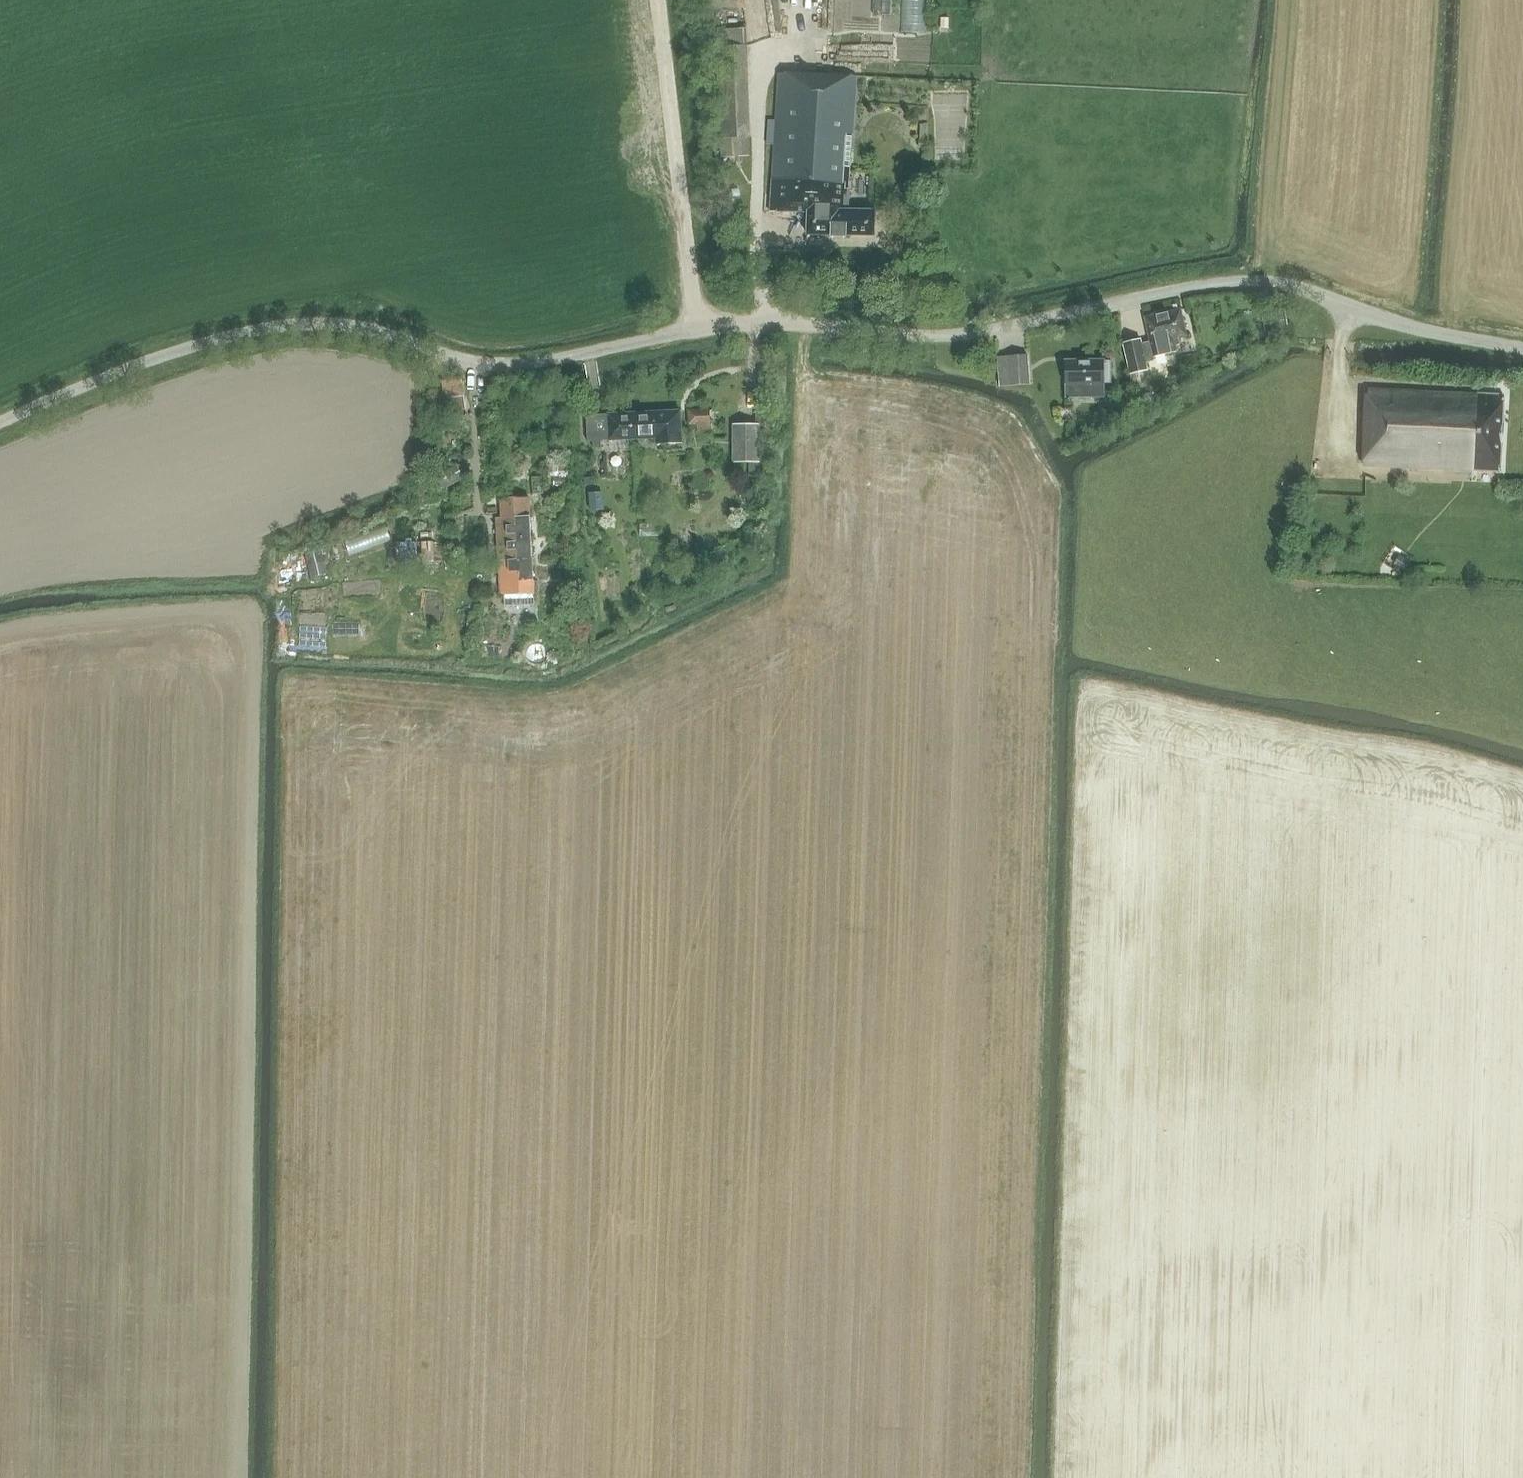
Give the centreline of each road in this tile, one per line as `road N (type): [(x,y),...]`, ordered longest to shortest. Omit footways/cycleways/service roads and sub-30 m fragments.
road 1 (unclassified): [(0,423),(203,341),(292,323),(360,324),(494,370),(697,324),(775,319),(920,334),(992,328),(1197,284),(1264,280),(1422,328),(1522,348)]

